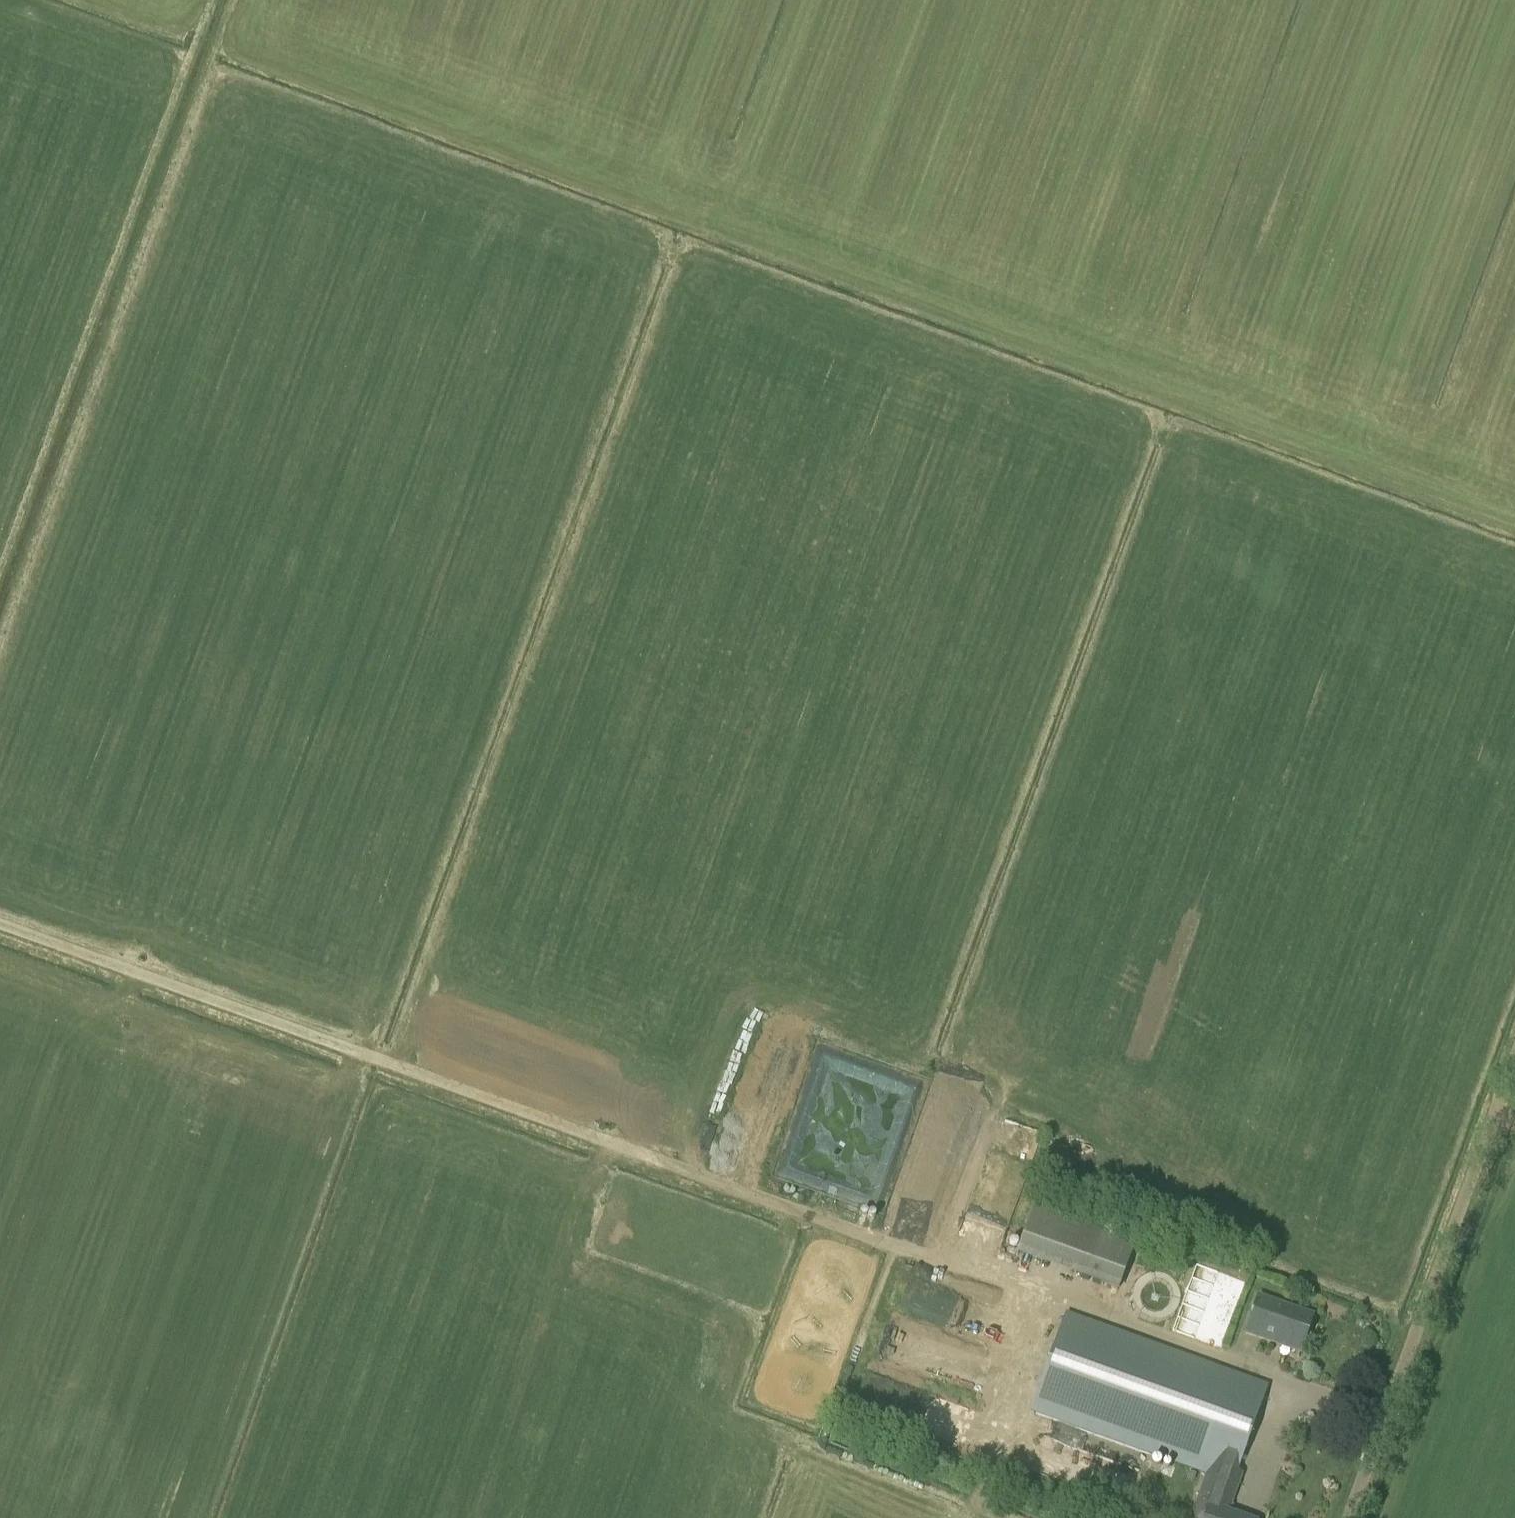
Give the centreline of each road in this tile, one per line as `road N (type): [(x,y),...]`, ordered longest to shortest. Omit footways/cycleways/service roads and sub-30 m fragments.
road 1 (unclassified): [(1356,1517),(1514,1088)]

